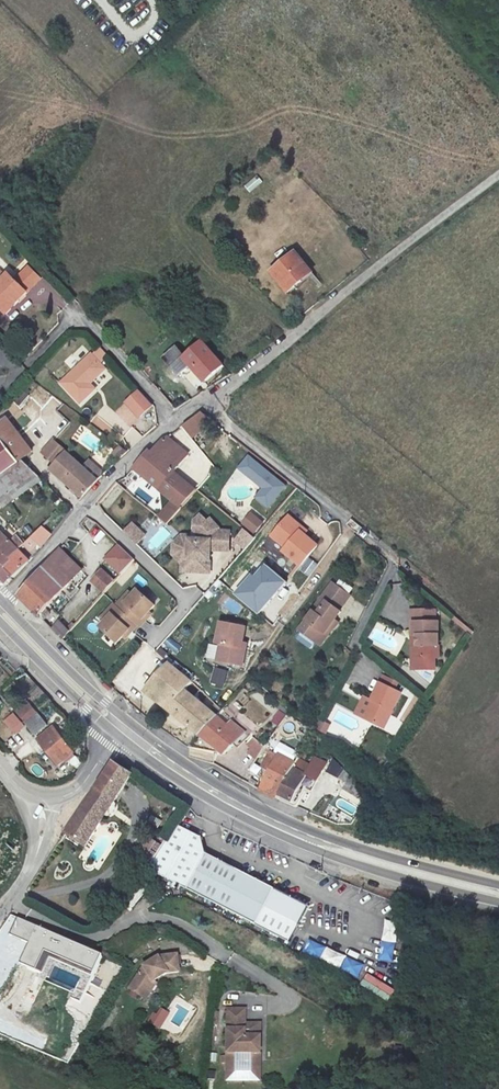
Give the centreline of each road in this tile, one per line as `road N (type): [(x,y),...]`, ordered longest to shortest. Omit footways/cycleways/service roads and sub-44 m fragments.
road 1 (primary): [(498,894),(371,862),(254,816),(123,728)]
road 2 (unclassified): [(498,175),(260,365),(175,420)]
road 3 (unclassified): [(175,420),(0,598)]
road 4 (residential): [(175,420),(90,324),(66,325),(24,368)]
road 5 (primary): [(123,728),(0,614)]
road 6 (unclassified): [(45,800),(35,858),(0,915)]

